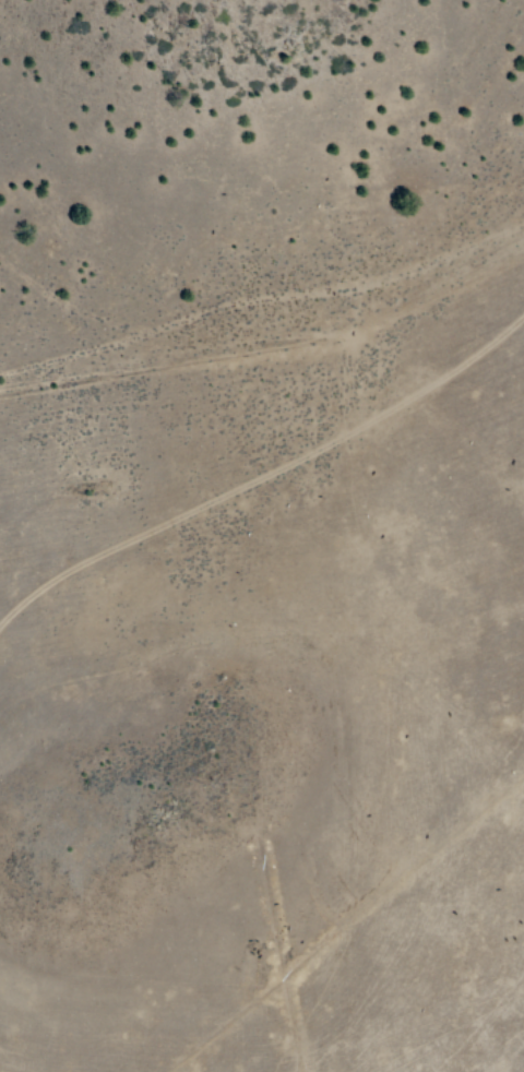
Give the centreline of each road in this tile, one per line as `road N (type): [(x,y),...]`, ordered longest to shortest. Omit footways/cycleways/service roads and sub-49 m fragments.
road 1 (track): [(0,256),(63,300),(138,327),(222,298),(390,270),(523,217)]
road 2 (track): [(0,368),(138,327)]

